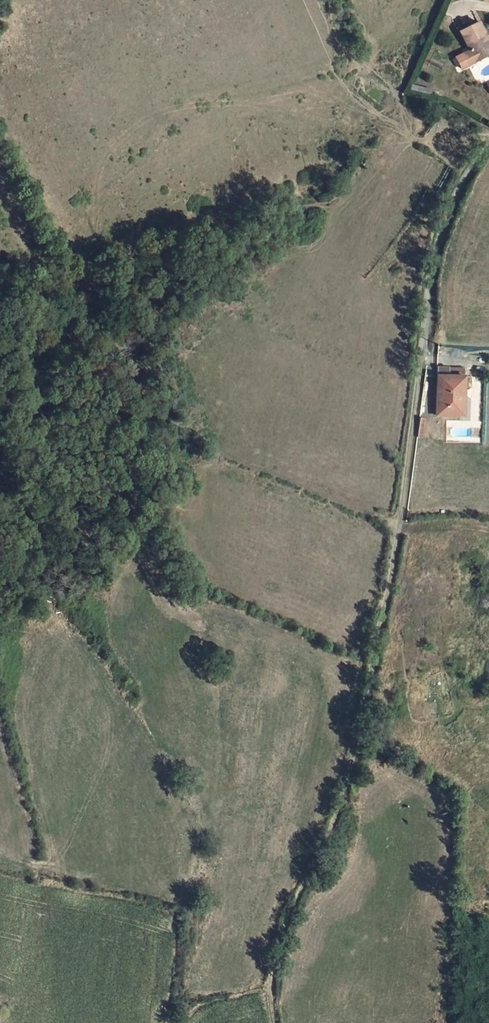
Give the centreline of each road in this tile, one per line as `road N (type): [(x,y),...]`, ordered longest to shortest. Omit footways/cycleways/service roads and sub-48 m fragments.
road 1 (track): [(275,1022),(276,947),(328,833),(368,691),(421,359)]

